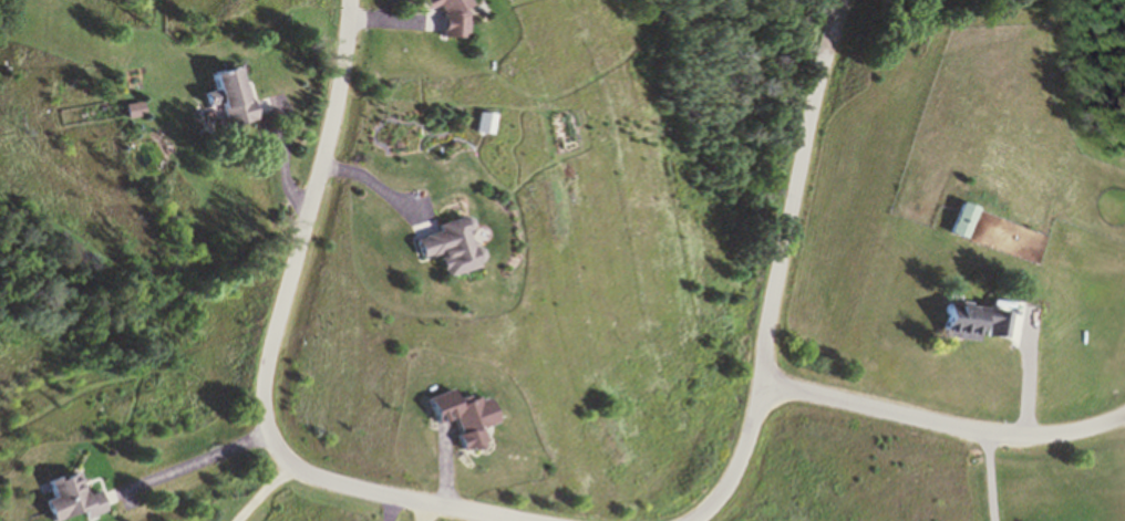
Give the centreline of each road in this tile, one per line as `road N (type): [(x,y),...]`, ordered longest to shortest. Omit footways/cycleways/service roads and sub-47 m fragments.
road 1 (residential): [(351,0),(337,108),(268,356),(272,446),(289,465),(321,478),(514,520)]
road 2 (residential): [(682,520),(722,489),(737,456),(811,102),(840,0)]
road 3 (residential): [(1124,419),(1052,440),(992,440),(753,385)]

